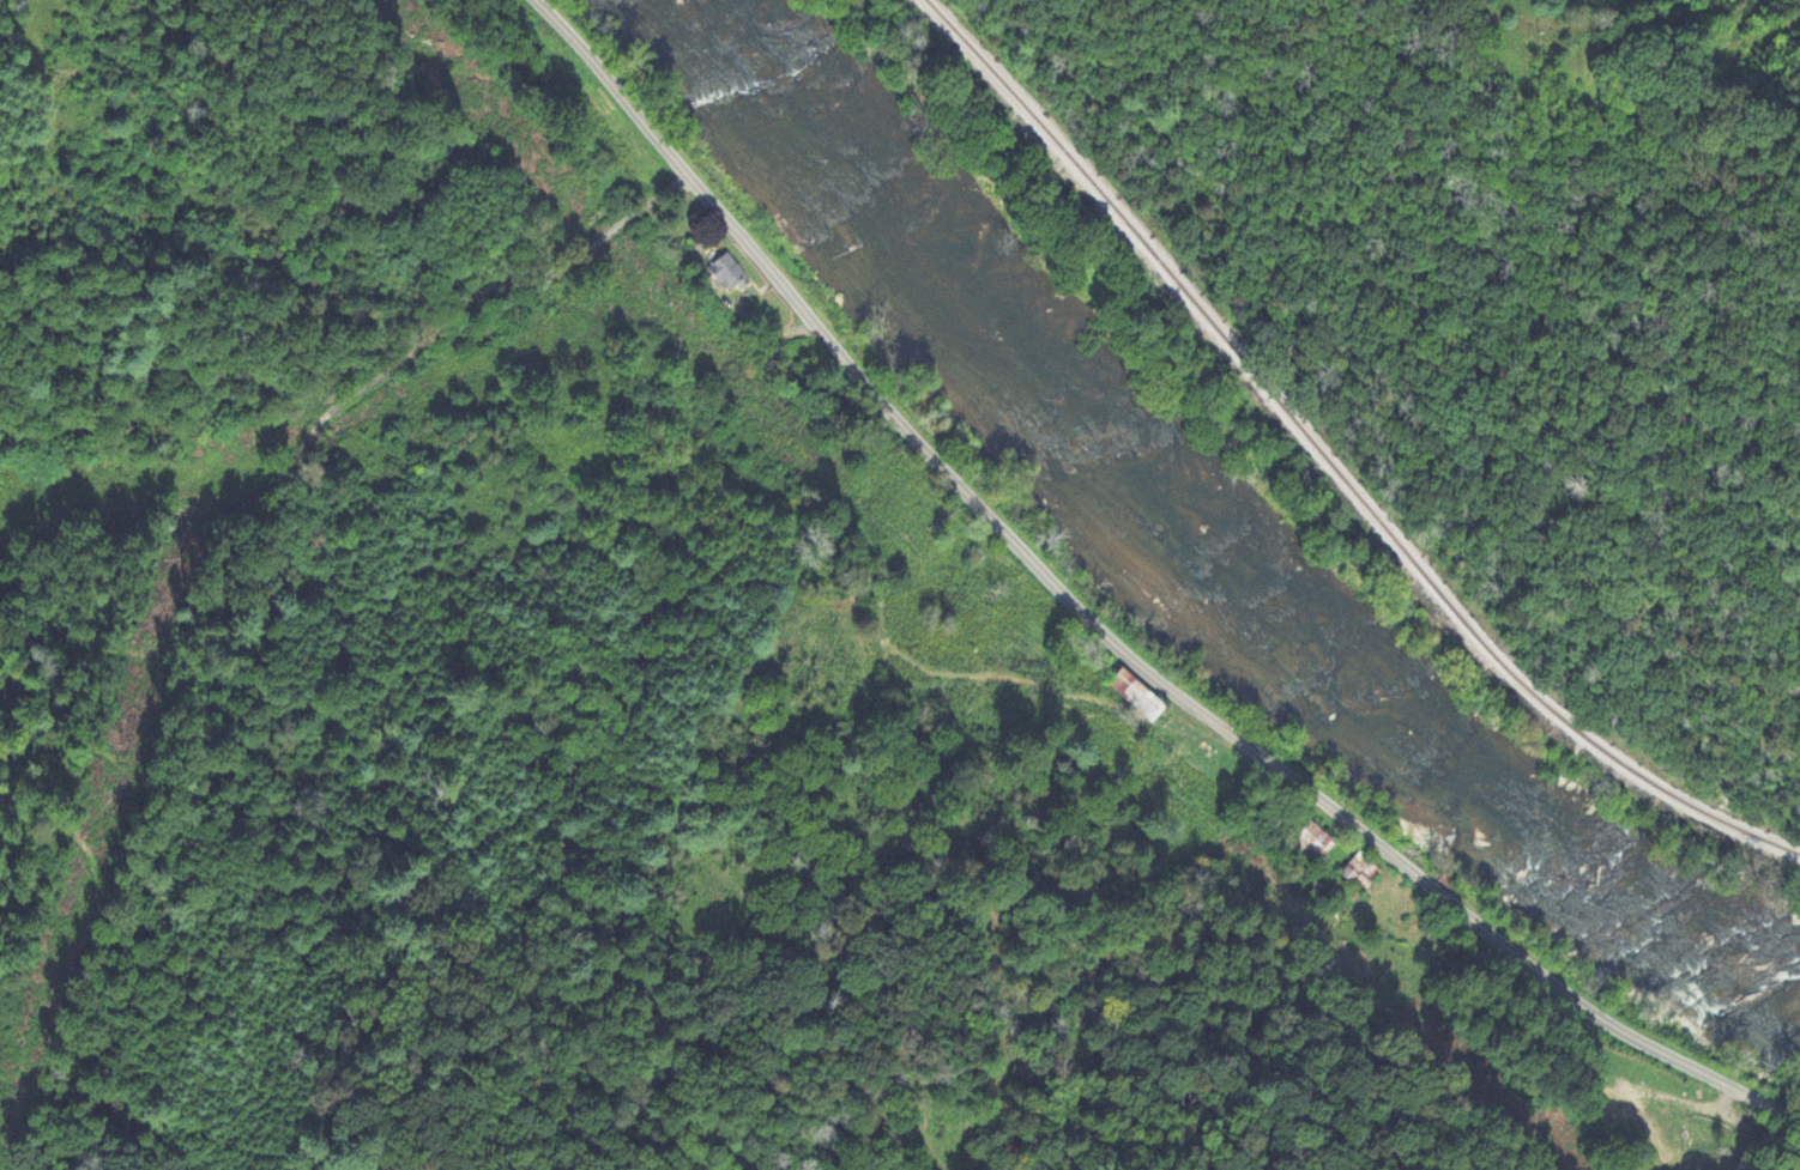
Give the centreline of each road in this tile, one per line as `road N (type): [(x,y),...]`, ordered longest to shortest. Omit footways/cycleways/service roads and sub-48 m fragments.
road 1 (tertiary): [(1799,1120),(1639,1042),(1550,983),(1315,794),(1149,674),(990,520),(532,0)]

